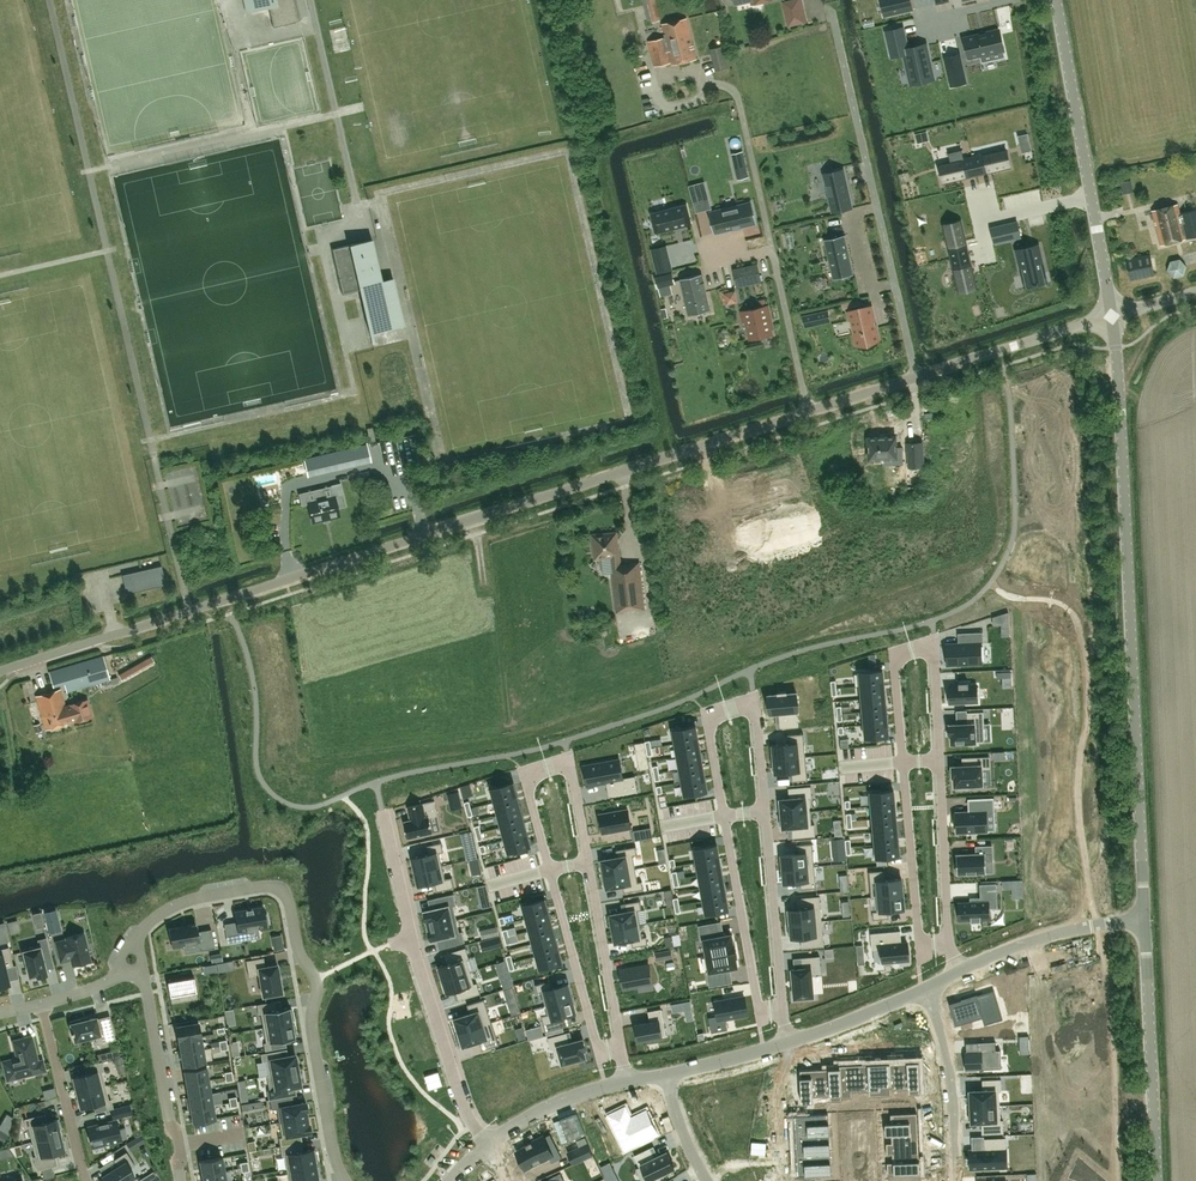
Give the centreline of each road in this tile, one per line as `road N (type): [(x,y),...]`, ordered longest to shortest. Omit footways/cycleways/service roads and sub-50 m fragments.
road 1 (residential): [(0,671),(811,412)]
road 2 (unclassified): [(1145,920),(1112,316)]
road 3 (residential): [(138,934),(199,897),(281,889),(317,986),(312,1031),(333,1152),(346,1180)]
road 4 (residential): [(383,810),(415,952),(463,1104),(488,1144)]
road 5 (unclassified): [(1157,1180),(1145,920)]
road 6 (residential): [(939,758),(936,665),(919,647),(894,663),(903,761)]
road 7 (residential): [(725,817),(710,721),(741,707),(756,715),(766,810)]
road 8 (residential): [(549,869),(530,784),(560,765),(573,778),(587,861)]
road 9 (residential): [(783,1008),(765,1009),(757,996),(725,817)]
road 10 (residential): [(903,761),(919,940),(927,947),(951,943)]
road 11 (residential): [(620,1046),(597,1045),(549,869)]
road 12 (residential): [(144,979),(180,1144),(180,1180)]
road 13 (unclassified): [(1092,199),(1057,0)]
road 14 (residential): [(878,209),(831,14)]
road 15 (residential): [(766,810),(783,1008)]
road 16 (residential): [(928,987),(945,1043),(954,1180)]
road 17 (residential): [(587,861),(620,1046)]
road 18 (residential): [(951,943),(939,758)]
road 19 (residential): [(85,1180),(42,1004)]
road 20 (residential): [(811,412),(772,249)]
road 21 (residential): [(772,249),(738,96)]
road 22 (residential): [(488,1144),(541,1110),(628,1081)]
road 23 (residential): [(790,1042),(928,987)]
road 24 (residential): [(961,970),(1092,926)]
road 25 (residential): [(896,286),(869,292),(853,214),(878,209)]
road 26 (residential): [(667,1074),(790,1042)]
road 27 (residential): [(916,378),(1030,341)]

